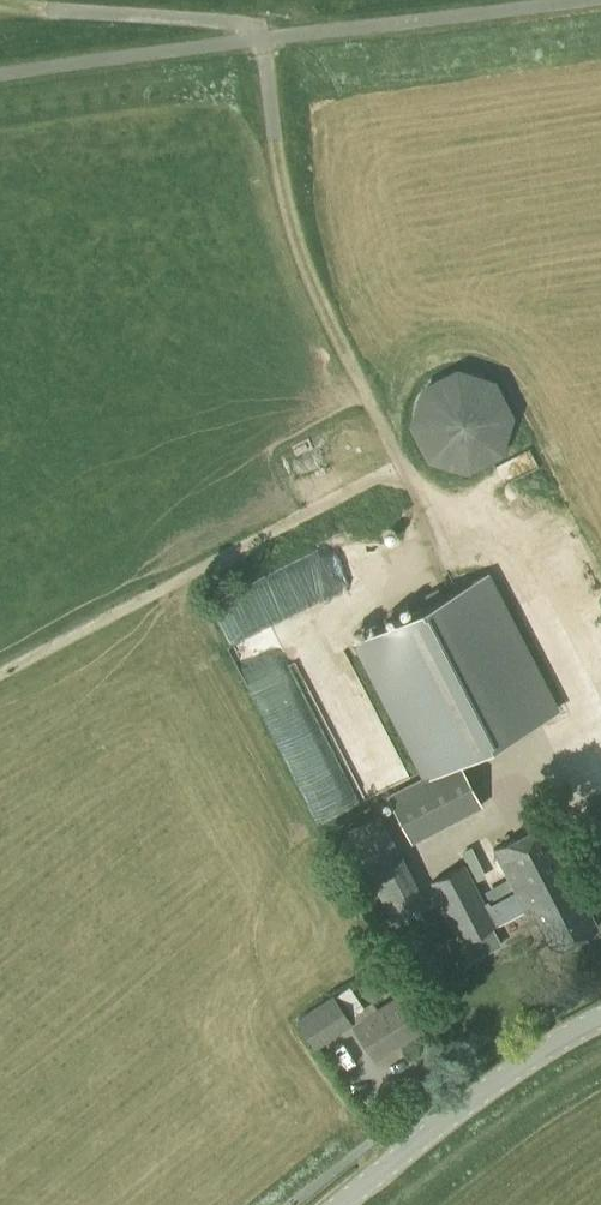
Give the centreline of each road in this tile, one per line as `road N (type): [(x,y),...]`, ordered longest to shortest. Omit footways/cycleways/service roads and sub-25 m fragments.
road 1 (tertiary): [(344,1204),(456,1111),(525,1064),(600,1027)]

